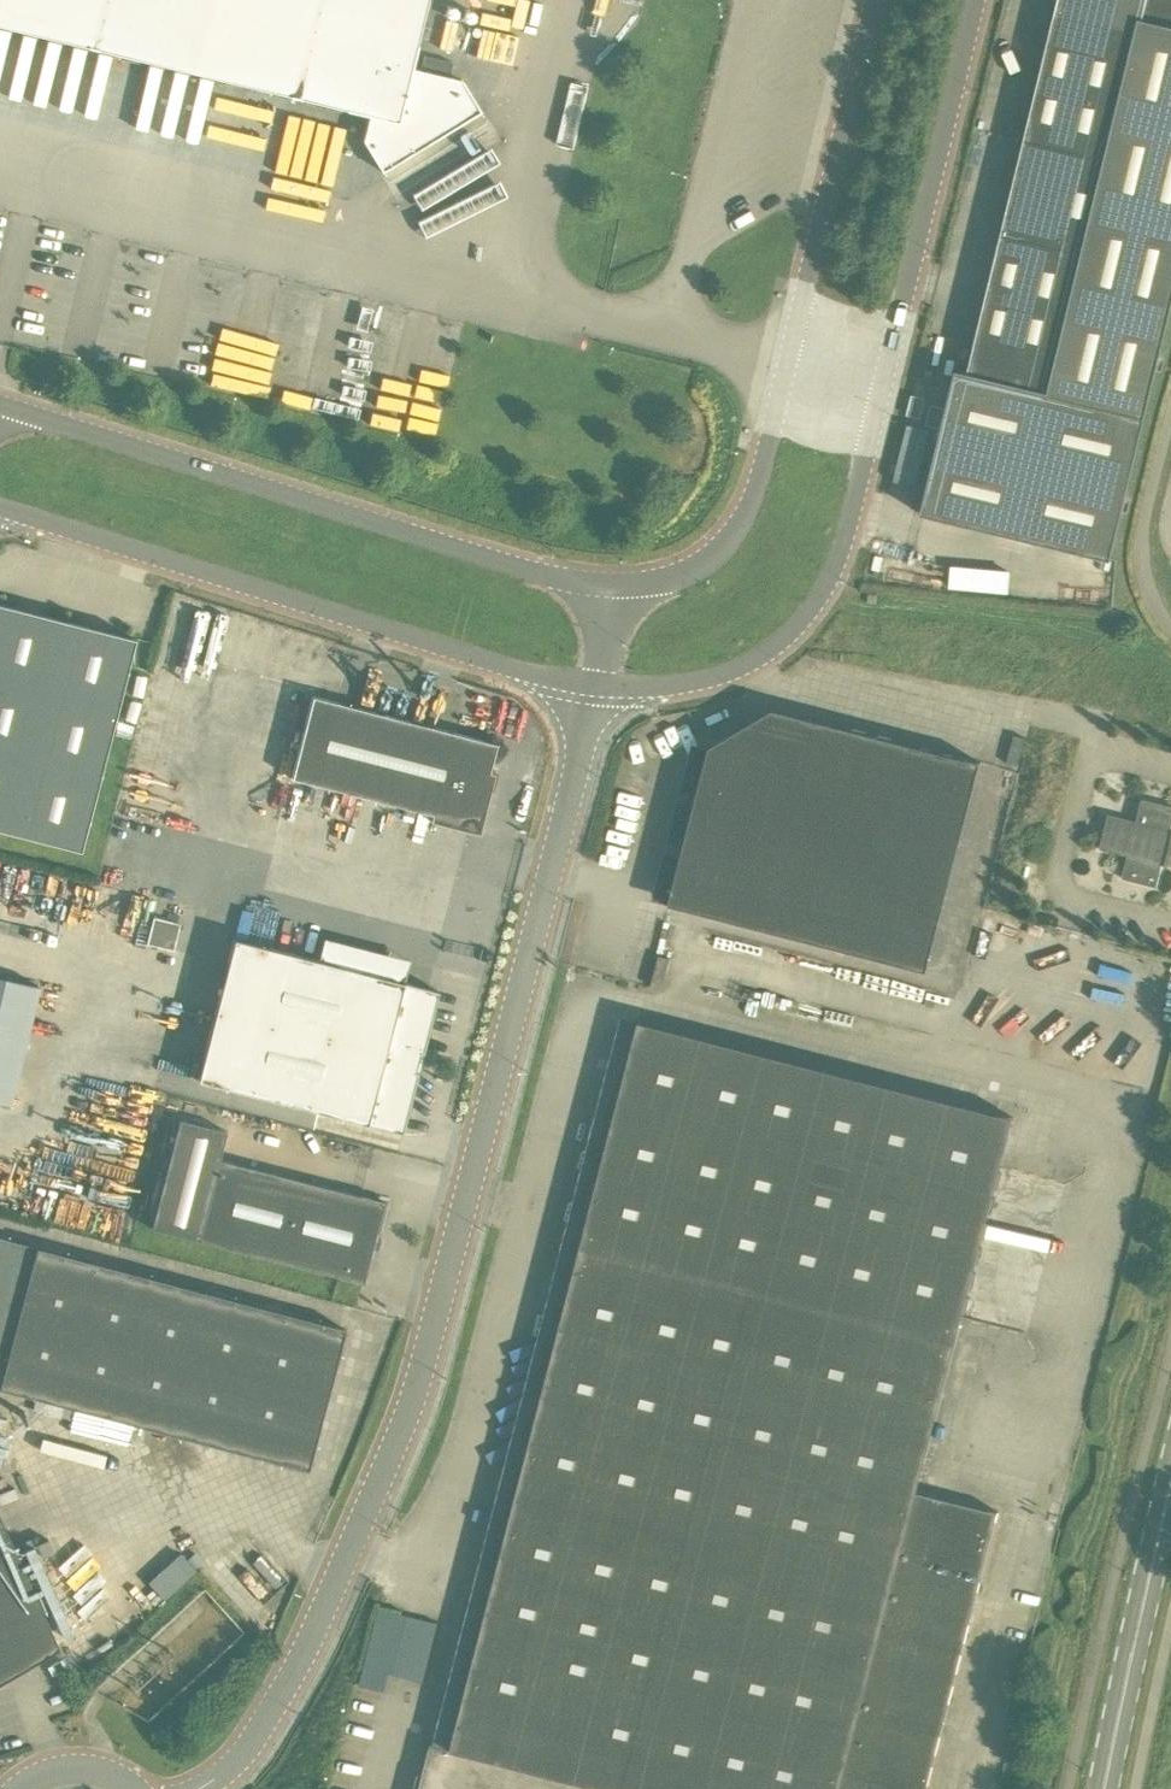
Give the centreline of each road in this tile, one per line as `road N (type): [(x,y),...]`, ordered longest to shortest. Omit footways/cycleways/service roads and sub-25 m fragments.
road 1 (unclassified): [(201,1788),(232,1767),(273,1711),(414,1396),(595,690)]
road 2 (unclassified): [(595,690),(697,686),(749,666),(816,603),(851,518),(976,0)]
road 3 (unclassified): [(874,0),(747,511),(700,564),(663,582),(619,588)]
road 4 (unclassified): [(619,588),(554,576),(0,402)]
road 5 (unclassified): [(0,507),(525,675),(595,690)]
road 6 (tertiary): [(1105,1788),(1170,1493)]

